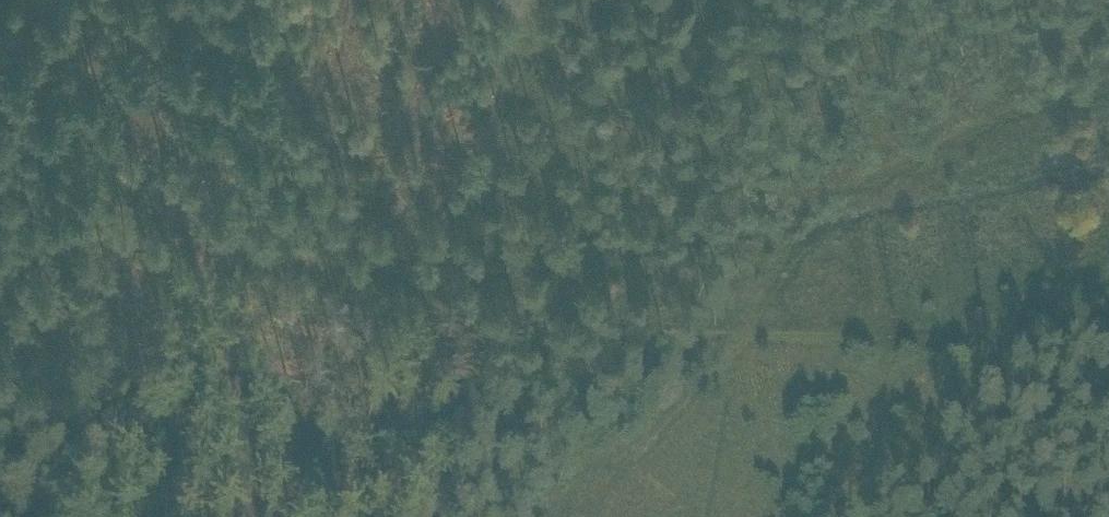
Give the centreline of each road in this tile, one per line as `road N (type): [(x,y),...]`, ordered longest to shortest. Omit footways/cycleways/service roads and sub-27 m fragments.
road 1 (track): [(0,423),(61,373),(112,267),(151,240),(387,268),(513,333),(1108,349)]

